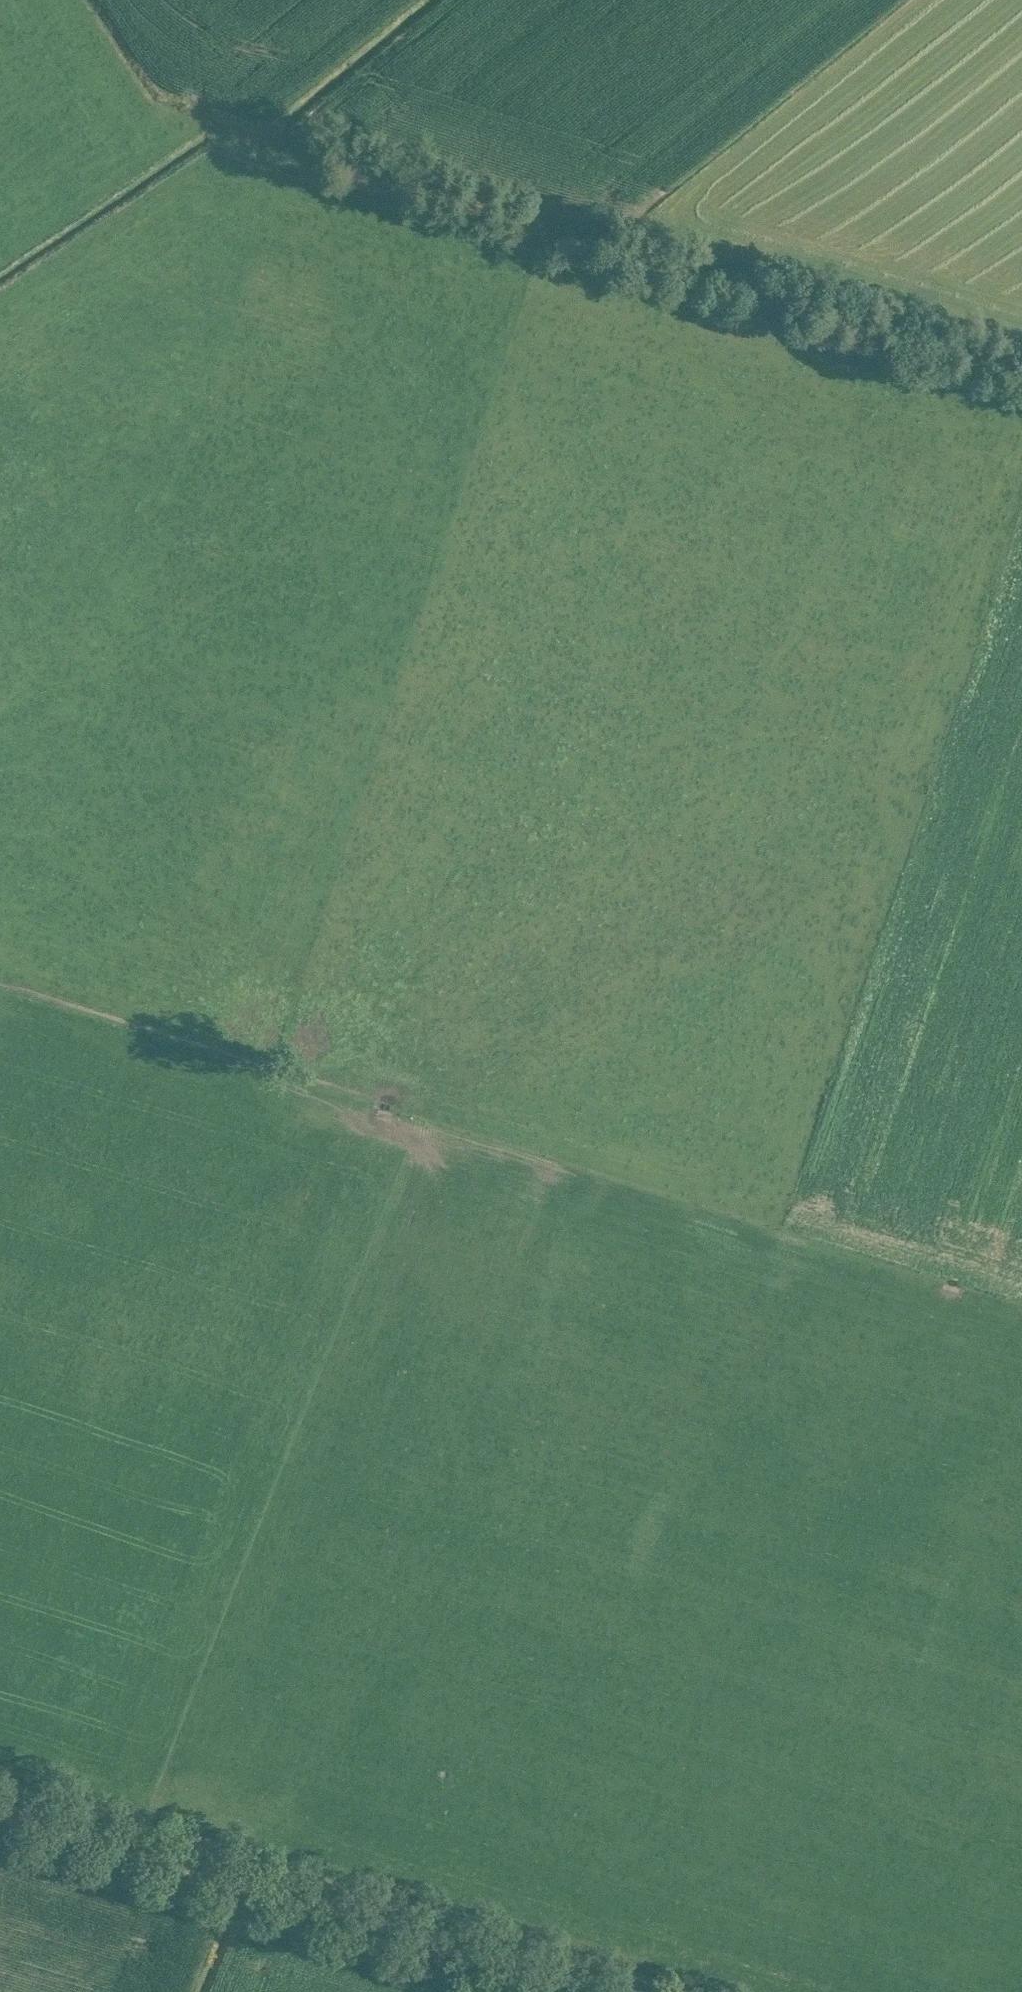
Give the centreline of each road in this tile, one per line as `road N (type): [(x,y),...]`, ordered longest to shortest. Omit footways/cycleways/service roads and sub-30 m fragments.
road 1 (unclassified): [(603,1991),(0,1807)]

